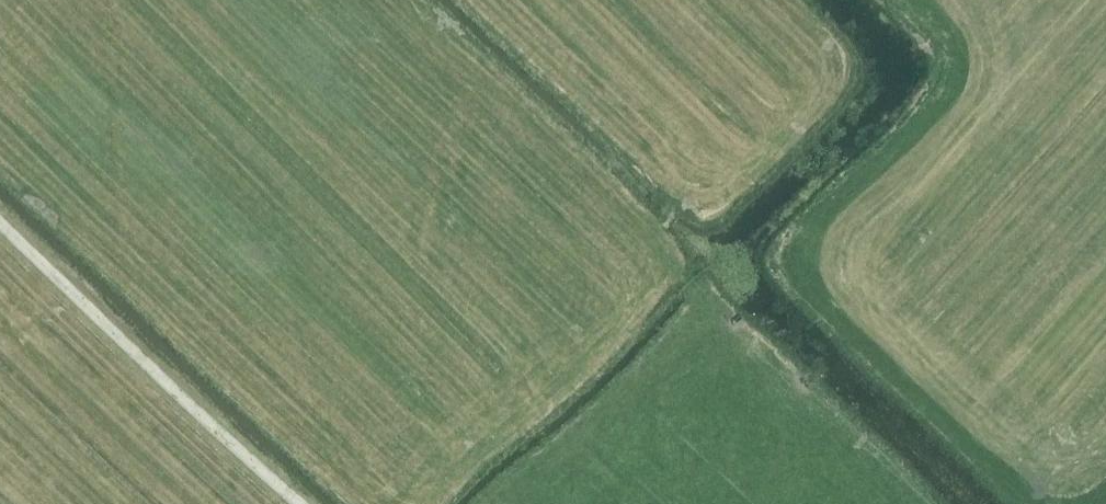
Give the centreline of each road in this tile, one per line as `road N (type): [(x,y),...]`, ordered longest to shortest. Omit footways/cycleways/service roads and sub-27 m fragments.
road 1 (track): [(0,222),(302,503)]

